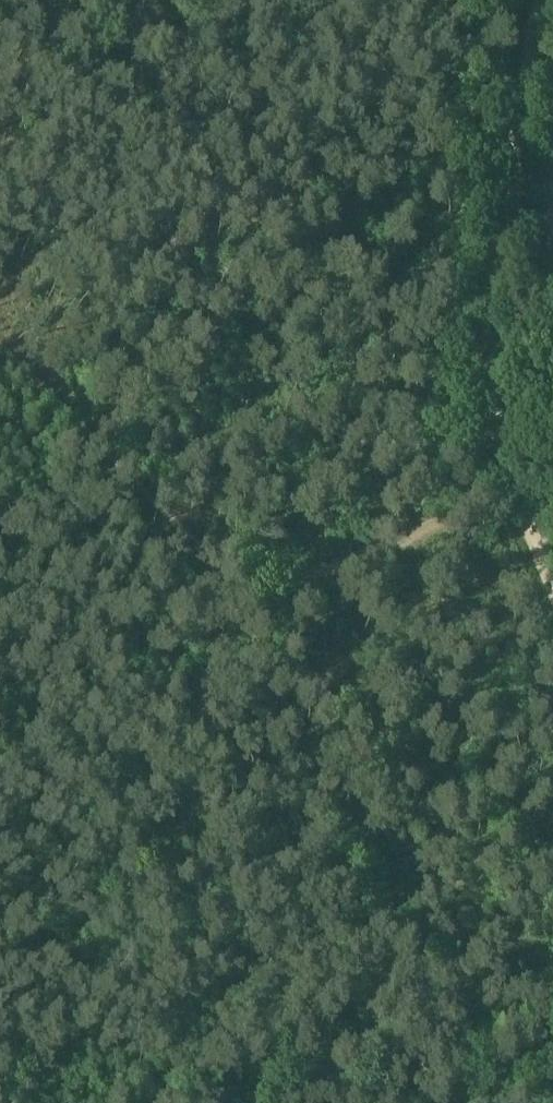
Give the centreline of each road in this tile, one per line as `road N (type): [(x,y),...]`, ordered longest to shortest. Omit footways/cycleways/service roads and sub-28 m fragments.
road 1 (track): [(517,481),(418,535),(263,601),(198,550),(0,350)]
road 2 (track): [(263,601),(240,627),(0,1102)]
road 3 (track): [(517,481),(489,373),(497,233),(549,0)]

